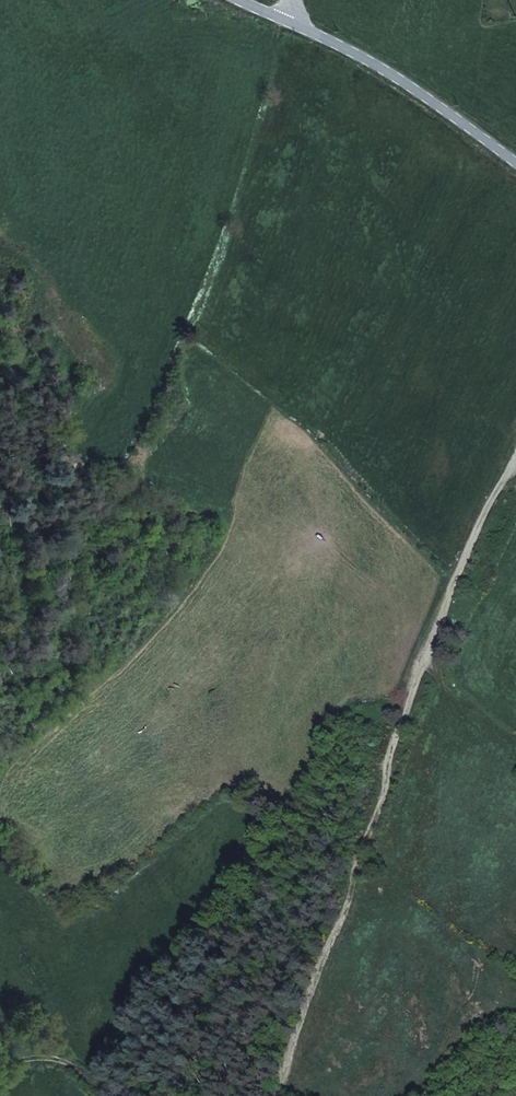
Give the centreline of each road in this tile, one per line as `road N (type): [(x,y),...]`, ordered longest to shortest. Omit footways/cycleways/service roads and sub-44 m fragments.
road 1 (track): [(515,449),(471,527),(368,840),(270,1095)]
road 2 (unclassified): [(515,156),(433,94),(309,23)]

